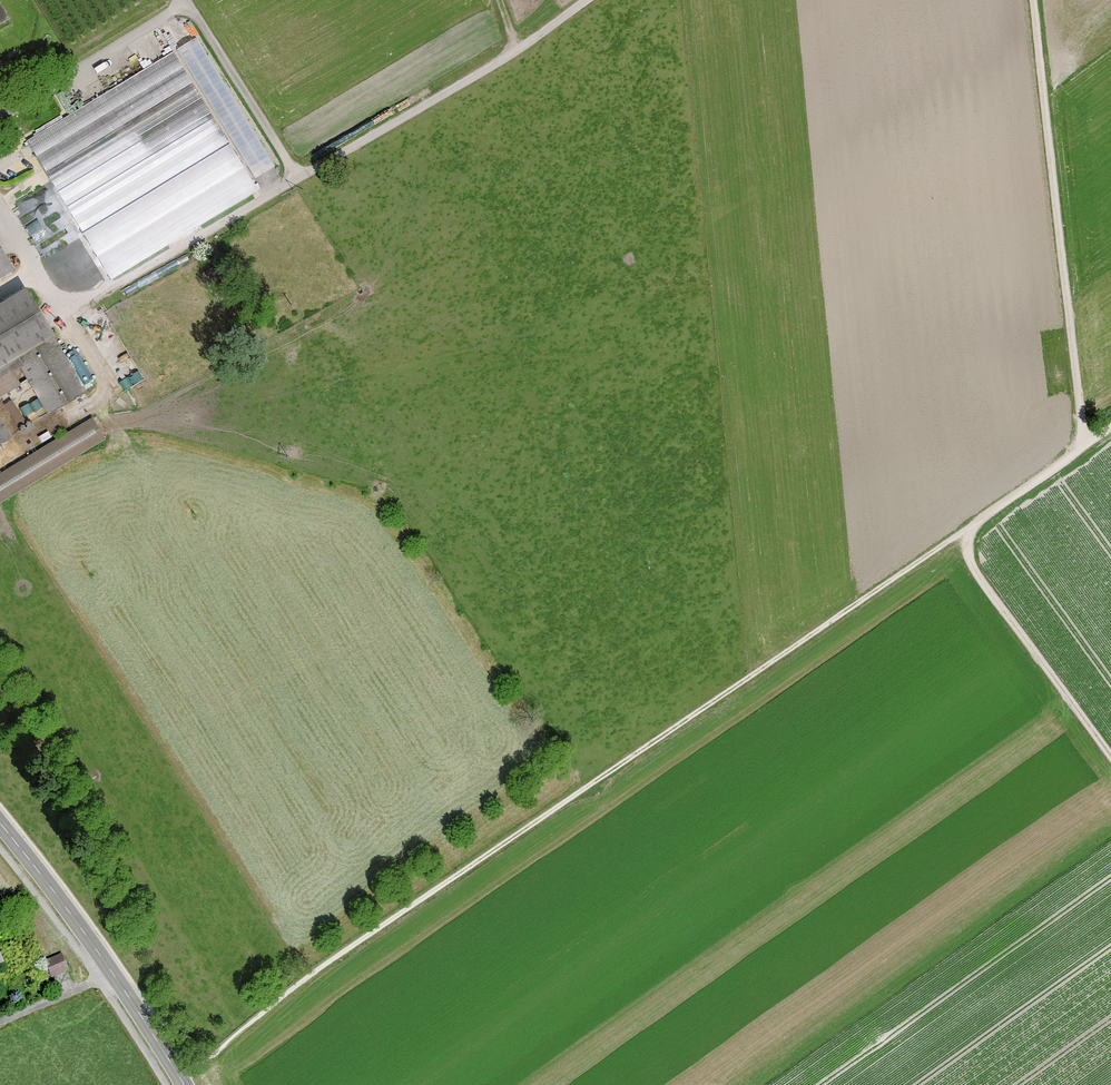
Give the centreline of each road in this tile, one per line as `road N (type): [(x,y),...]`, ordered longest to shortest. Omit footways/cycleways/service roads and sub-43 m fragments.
road 1 (track): [(179,1076),(416,901),(1110,428)]
road 2 (track): [(1085,447),(1032,0)]
road 3 (track): [(586,0),(513,55),(302,179)]
road 4 (secondary): [(0,823),(184,1084)]
road 5 (track): [(963,536),(989,594),(1110,761)]

